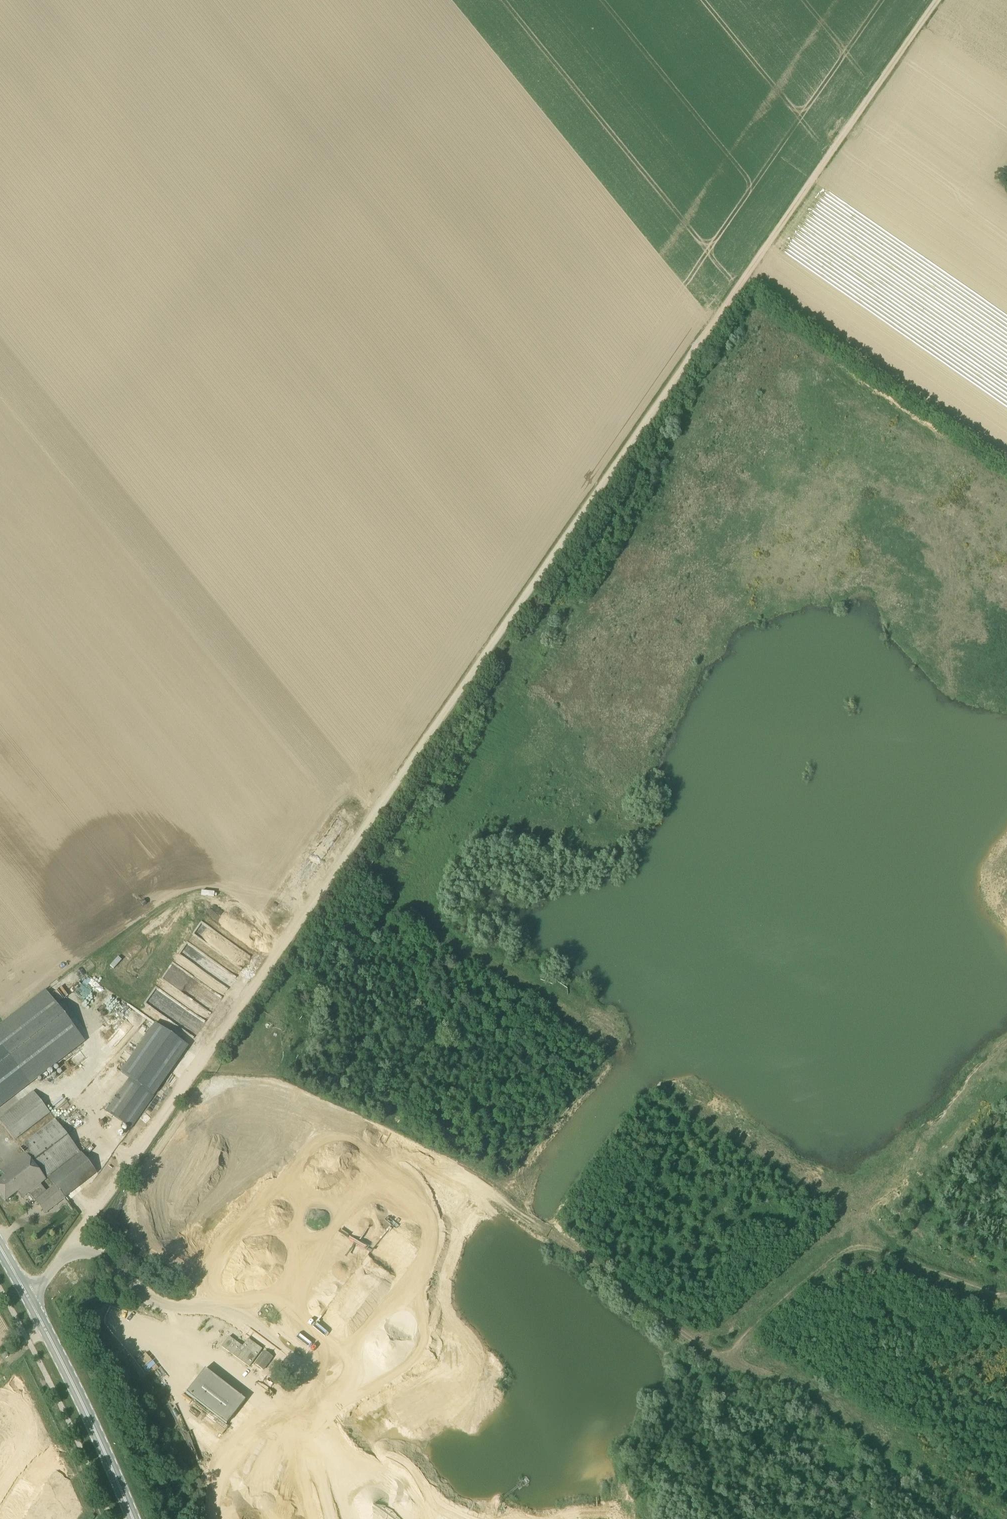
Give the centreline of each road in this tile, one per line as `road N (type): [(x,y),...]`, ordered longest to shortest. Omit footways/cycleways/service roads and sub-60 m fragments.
road 1 (track): [(31,1302),(933,0)]
road 2 (secondary): [(134,1518),(0,1247)]

